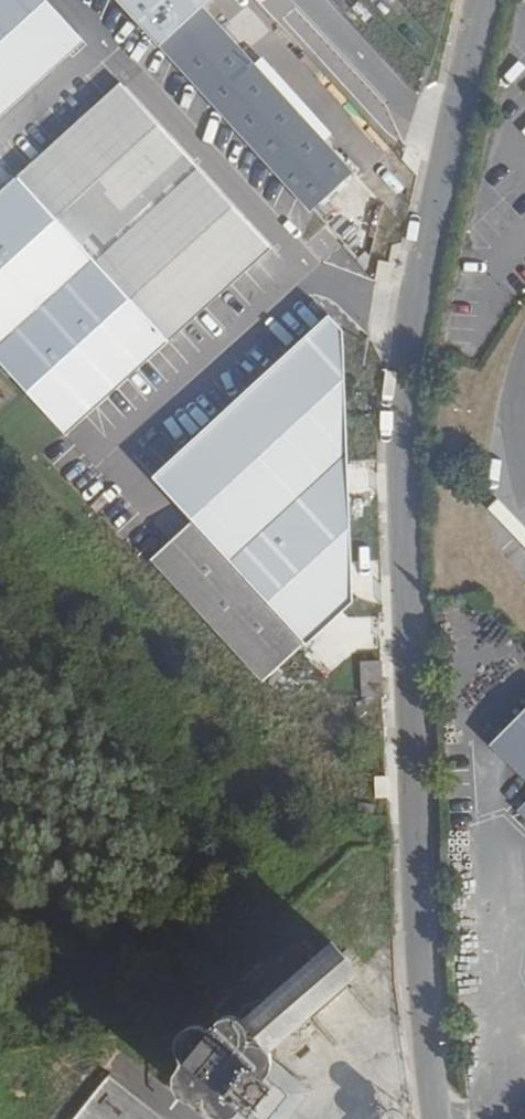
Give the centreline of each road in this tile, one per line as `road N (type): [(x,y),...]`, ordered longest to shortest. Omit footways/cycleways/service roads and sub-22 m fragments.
road 1 (unclassified): [(484,0),(400,402),(425,998),(437,1118)]

